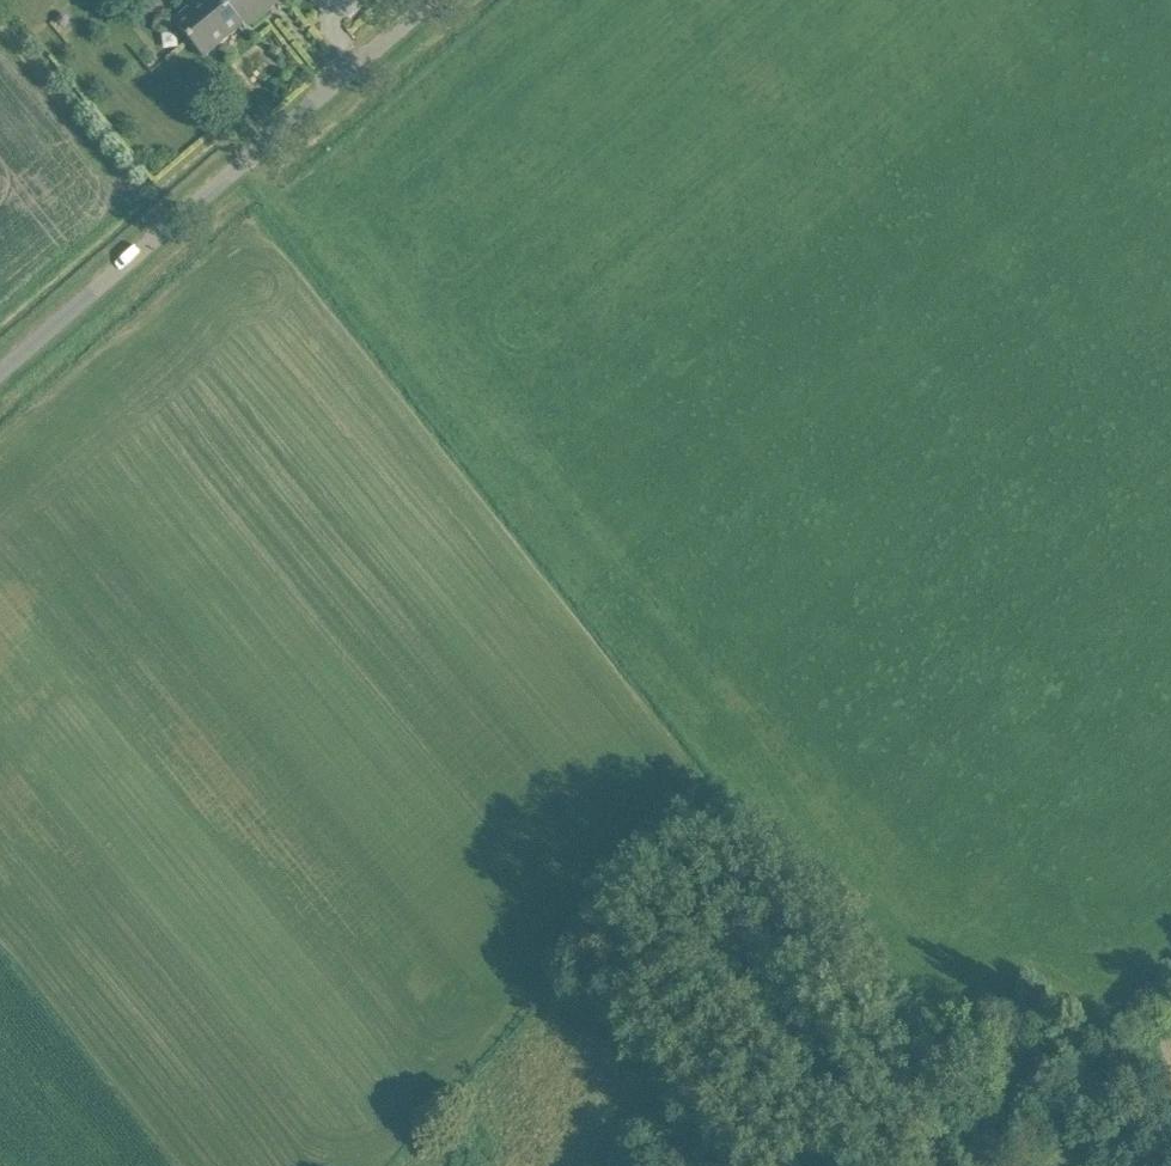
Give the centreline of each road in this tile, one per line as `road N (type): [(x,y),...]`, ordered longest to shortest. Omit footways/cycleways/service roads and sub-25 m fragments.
road 1 (unclassified): [(0,370),(433,0)]

